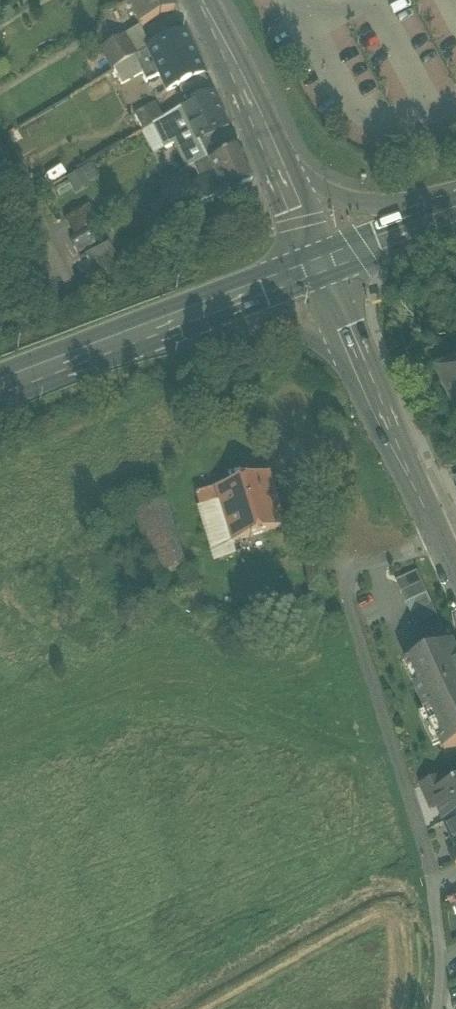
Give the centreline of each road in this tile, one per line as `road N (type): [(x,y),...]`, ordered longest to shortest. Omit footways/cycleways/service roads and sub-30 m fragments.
road 1 (residential): [(435,887),(342,583),(350,568),(440,542)]
road 2 (primary): [(0,391),(192,318)]
road 3 (secondary): [(440,542),(359,359)]
road 4 (tertiary): [(281,176),(199,0)]
road 5 (tertiary): [(448,220),(344,204),(281,176)]
road 6 (secondary): [(192,318),(302,336),(359,359)]
road 7 (primary): [(319,267),(448,220)]
road 8 (primary): [(192,318),(319,267)]
road 9 (residential): [(62,273),(0,157)]
road 10 (residential): [(434,1008),(435,887)]

